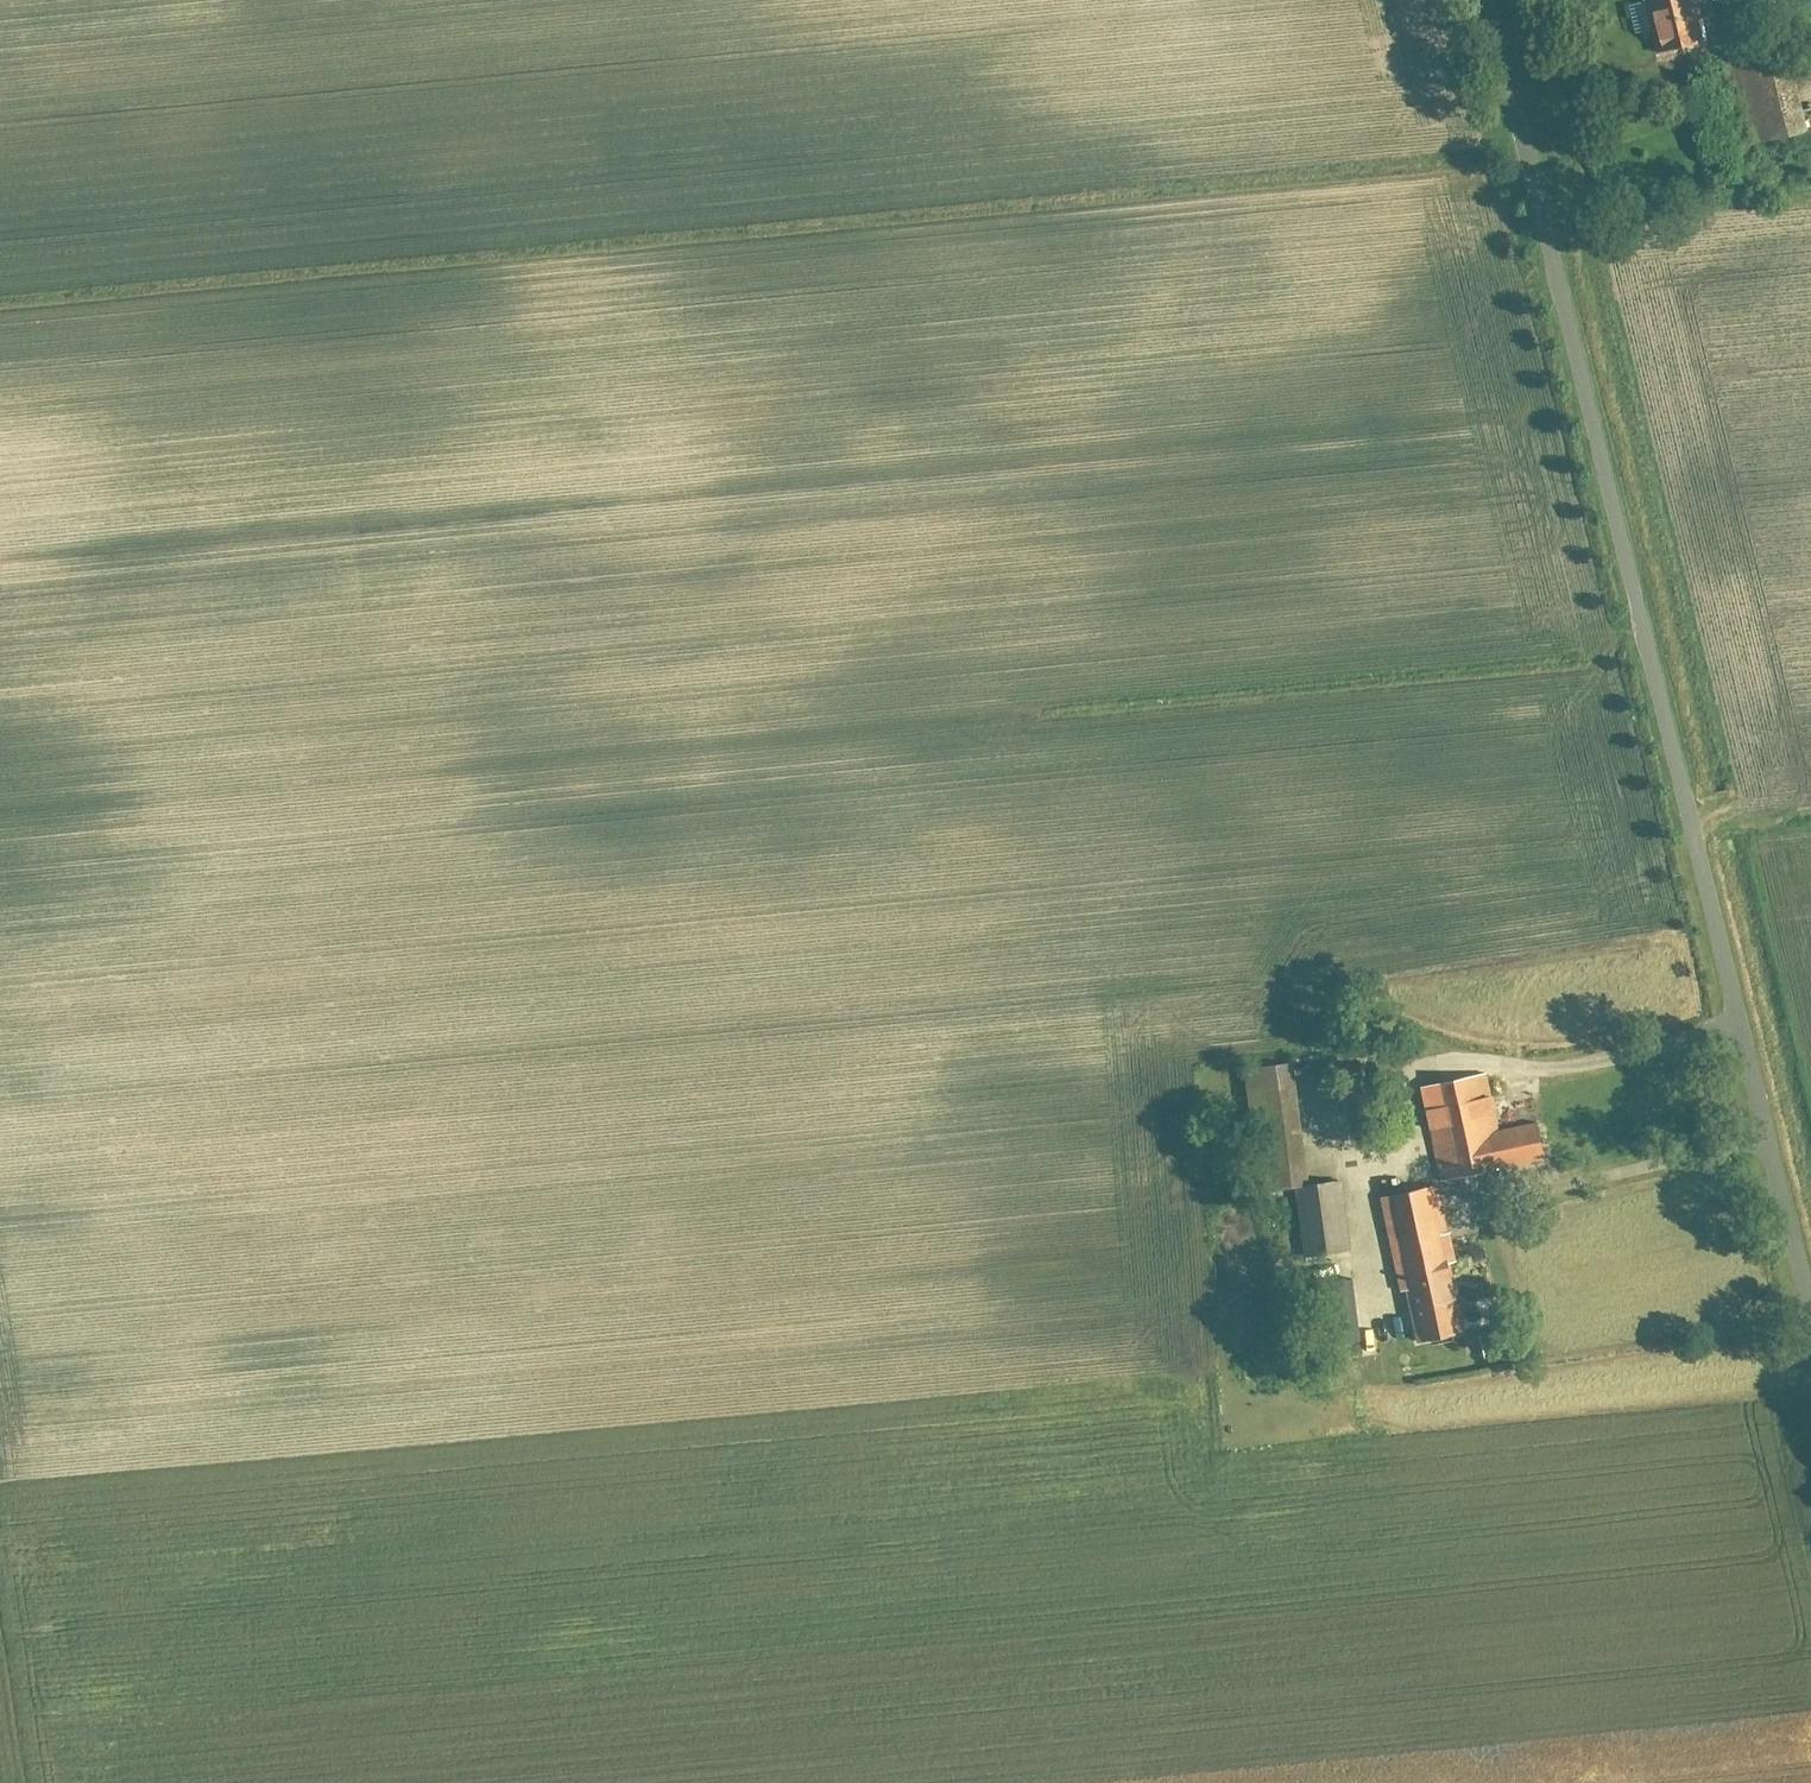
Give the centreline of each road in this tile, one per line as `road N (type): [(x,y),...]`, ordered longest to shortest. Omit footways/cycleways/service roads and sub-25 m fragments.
road 1 (unclassified): [(1486,0),(1810,1339)]

